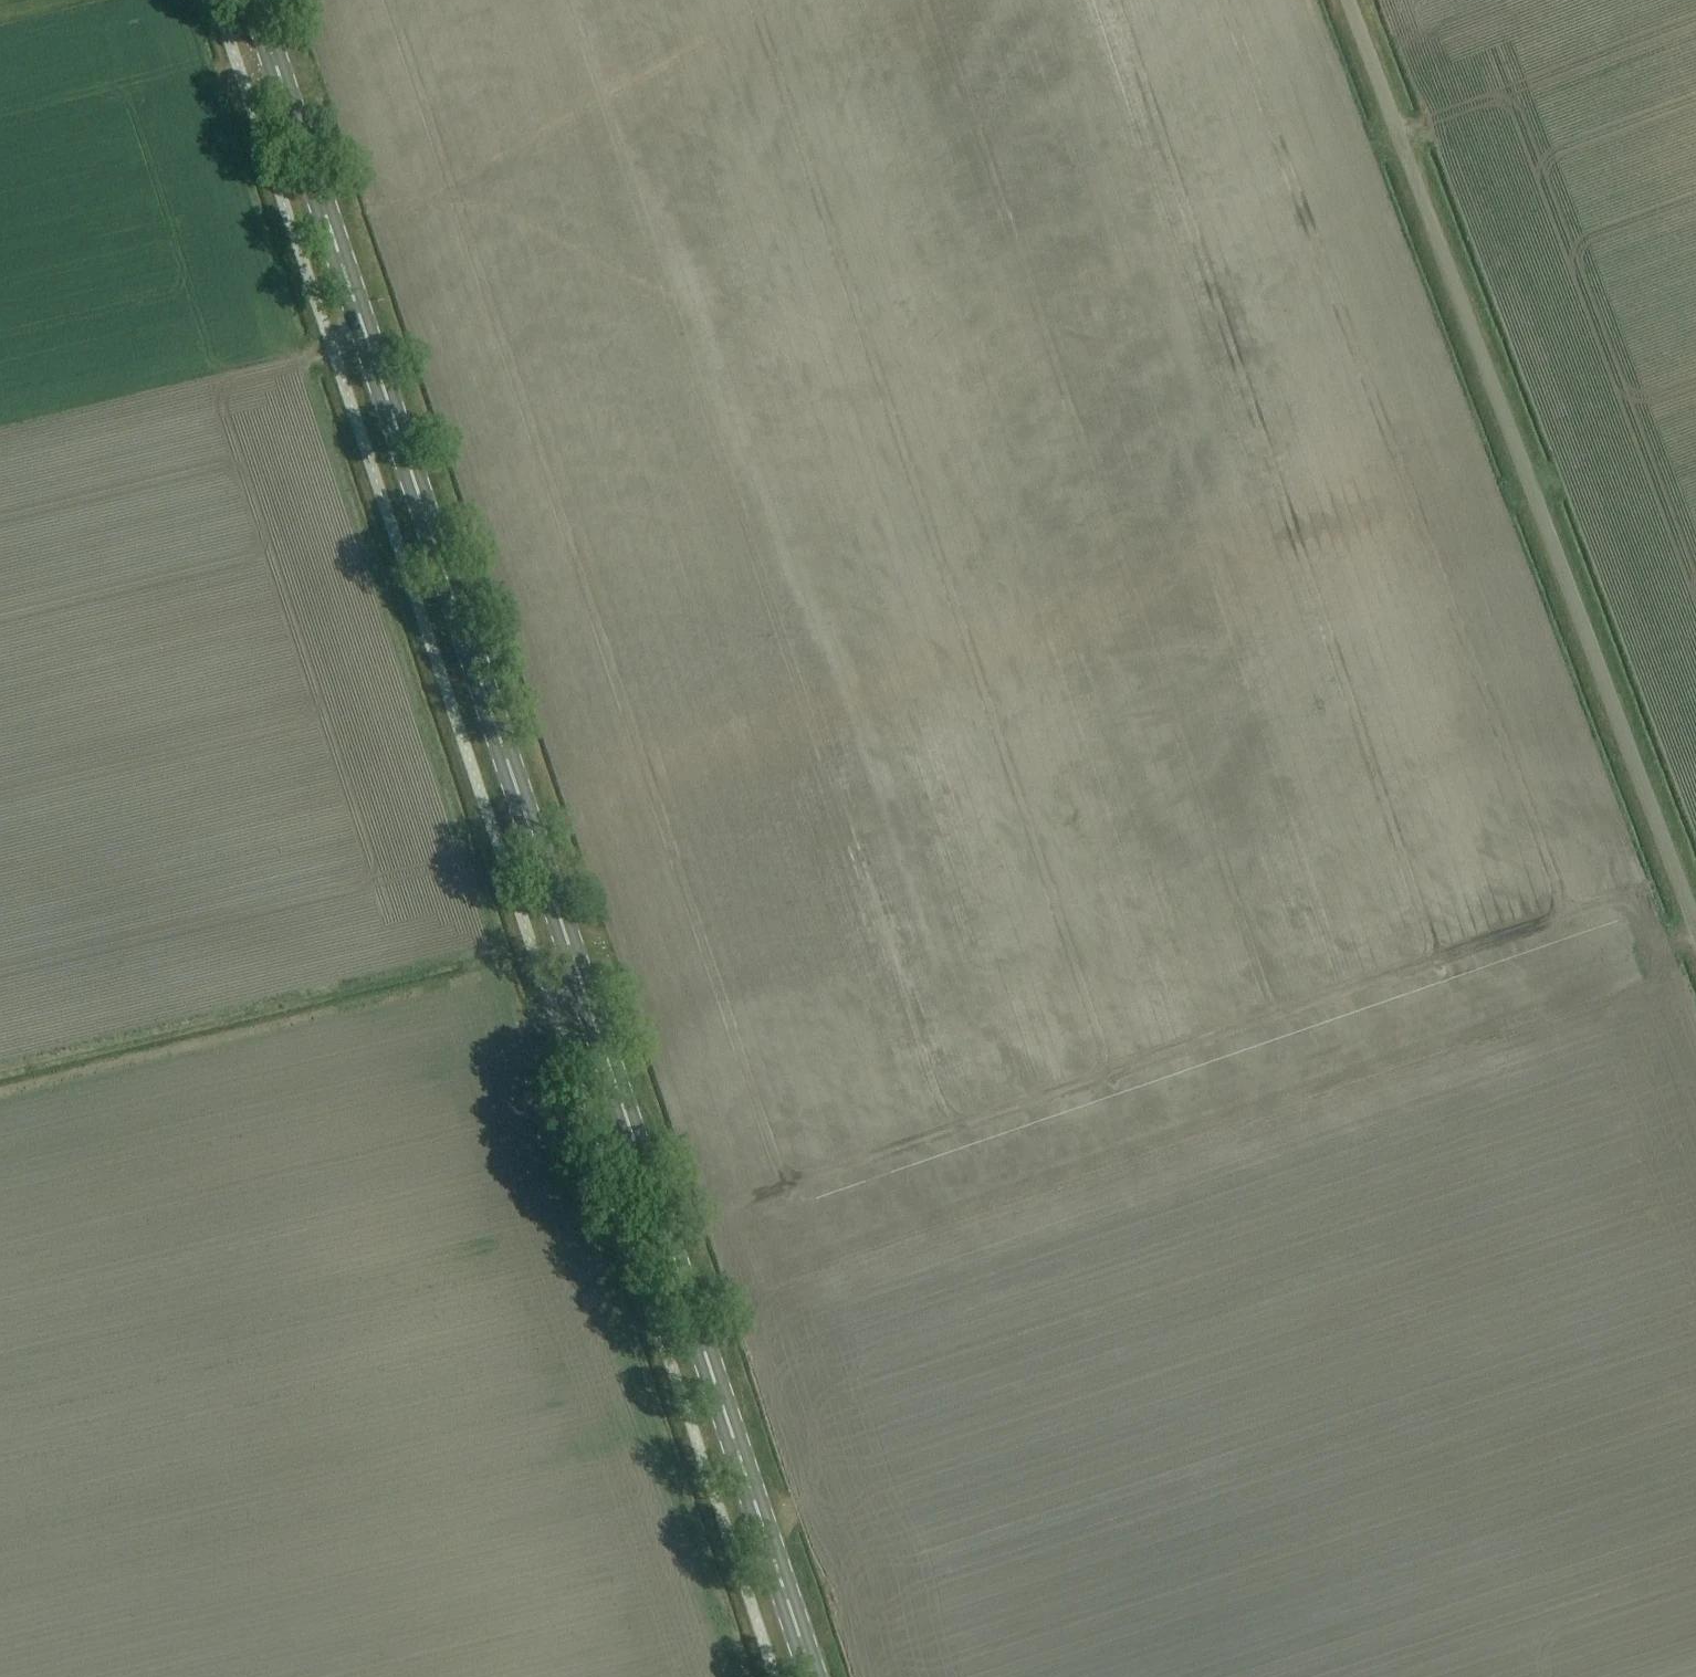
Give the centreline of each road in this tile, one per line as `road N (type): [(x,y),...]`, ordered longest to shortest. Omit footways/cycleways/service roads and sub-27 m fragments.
road 1 (primary): [(817,1676),(254,0)]
road 2 (unclassified): [(1695,924),(1349,0)]

